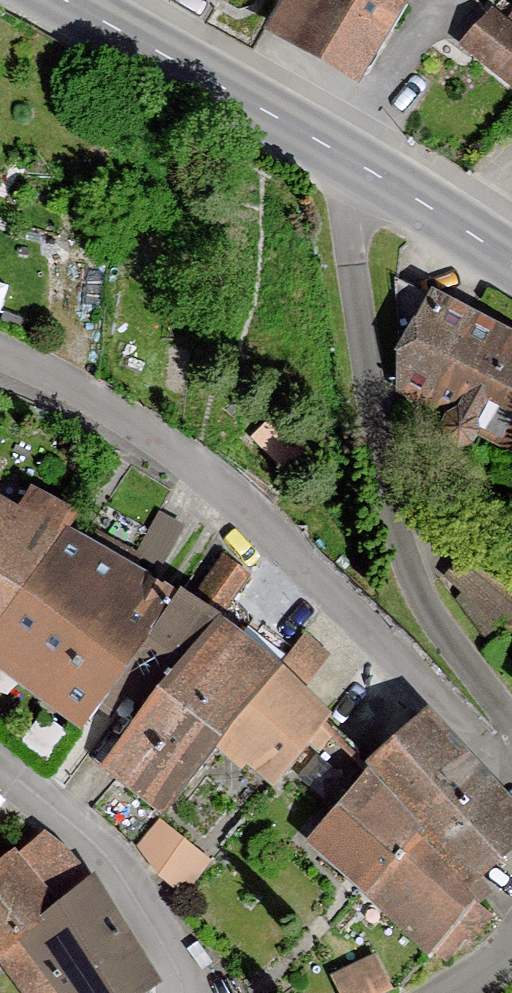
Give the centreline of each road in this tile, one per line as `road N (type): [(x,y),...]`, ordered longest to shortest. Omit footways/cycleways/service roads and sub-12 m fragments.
road 1 (residential): [(511,772),(158,439),(0,349)]
road 2 (residential): [(339,153),(367,385),(440,647),(511,763)]
road 3 (secondary): [(64,0),(339,153)]
road 4 (residential): [(0,772),(124,878),(180,966),(186,992)]
road 5 (secondary): [(339,153),(511,259)]

